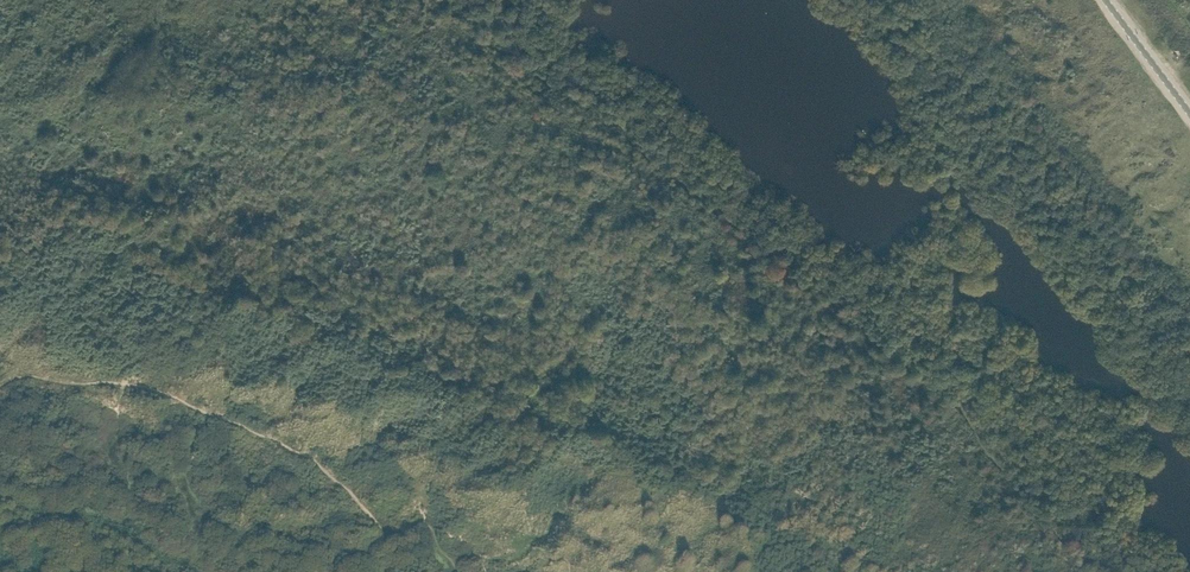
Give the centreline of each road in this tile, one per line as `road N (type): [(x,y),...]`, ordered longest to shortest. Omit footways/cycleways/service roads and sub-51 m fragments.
road 1 (unclassified): [(1189,114),(1105,0)]

